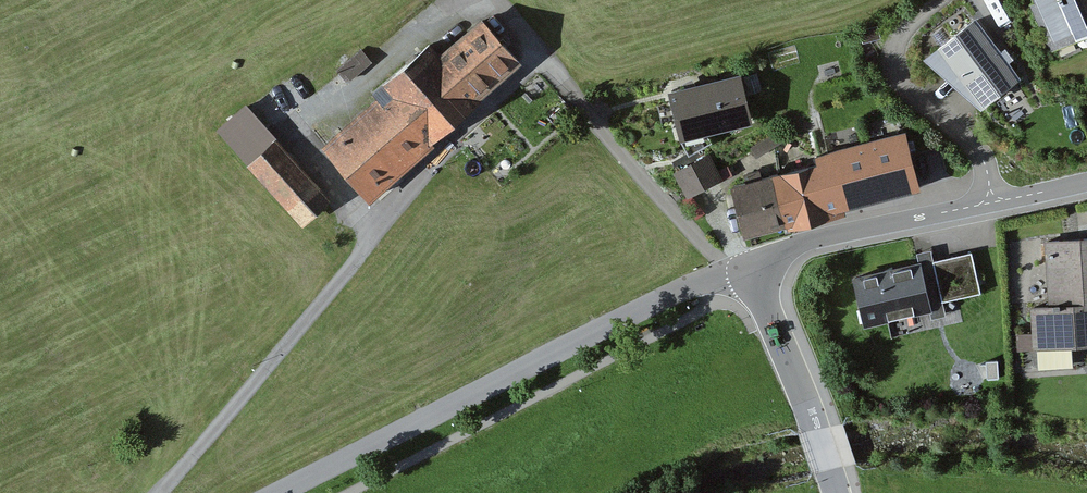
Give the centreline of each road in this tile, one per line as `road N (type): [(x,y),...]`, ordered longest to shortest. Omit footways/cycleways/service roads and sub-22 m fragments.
road 1 (track): [(535,52),(371,235),(162,492)]
road 2 (residential): [(279,492),(694,284),(763,267)]
road 3 (track): [(495,0),(573,100),(729,273)]
road 4 (residential): [(991,199),(975,147),(911,93),(894,63),(908,26),(944,0)]
road 5 (residential): [(763,267),(794,246),(991,199)]
road 6 (unclassified): [(763,267),(762,292),(836,492)]

